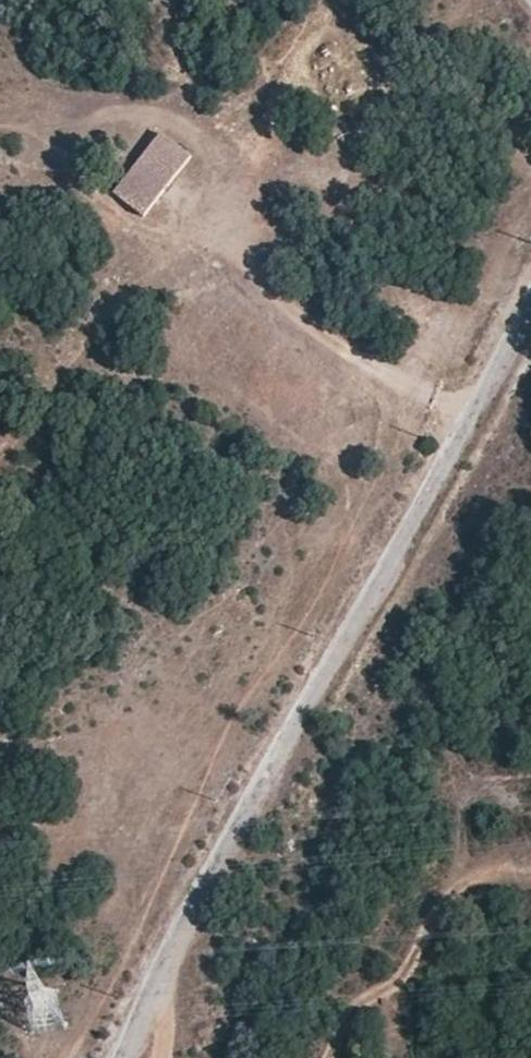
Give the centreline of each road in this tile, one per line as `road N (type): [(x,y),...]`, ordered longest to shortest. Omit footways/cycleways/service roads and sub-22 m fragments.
road 1 (unclassified): [(530,304),(194,895),(115,1057)]
road 2 (track): [(0,128),(103,113),(198,121),(236,176),(223,234),(305,320),(377,369),(471,413)]
road 3 (track): [(331,1057),(357,994),(401,979),(445,900),(481,862),(530,859)]

